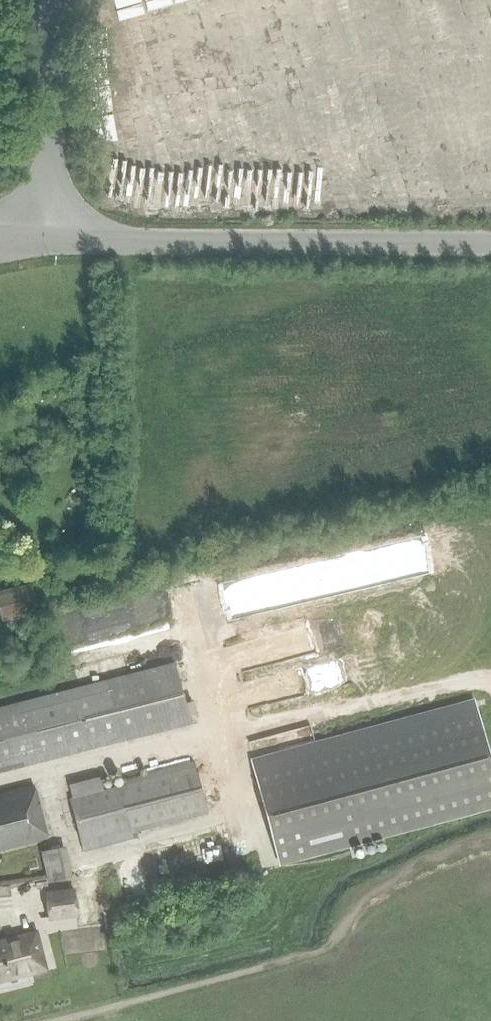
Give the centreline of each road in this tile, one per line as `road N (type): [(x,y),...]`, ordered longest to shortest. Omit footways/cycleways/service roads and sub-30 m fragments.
road 1 (unclassified): [(43,241),(490,243)]
road 2 (unclassified): [(43,241),(41,0)]

